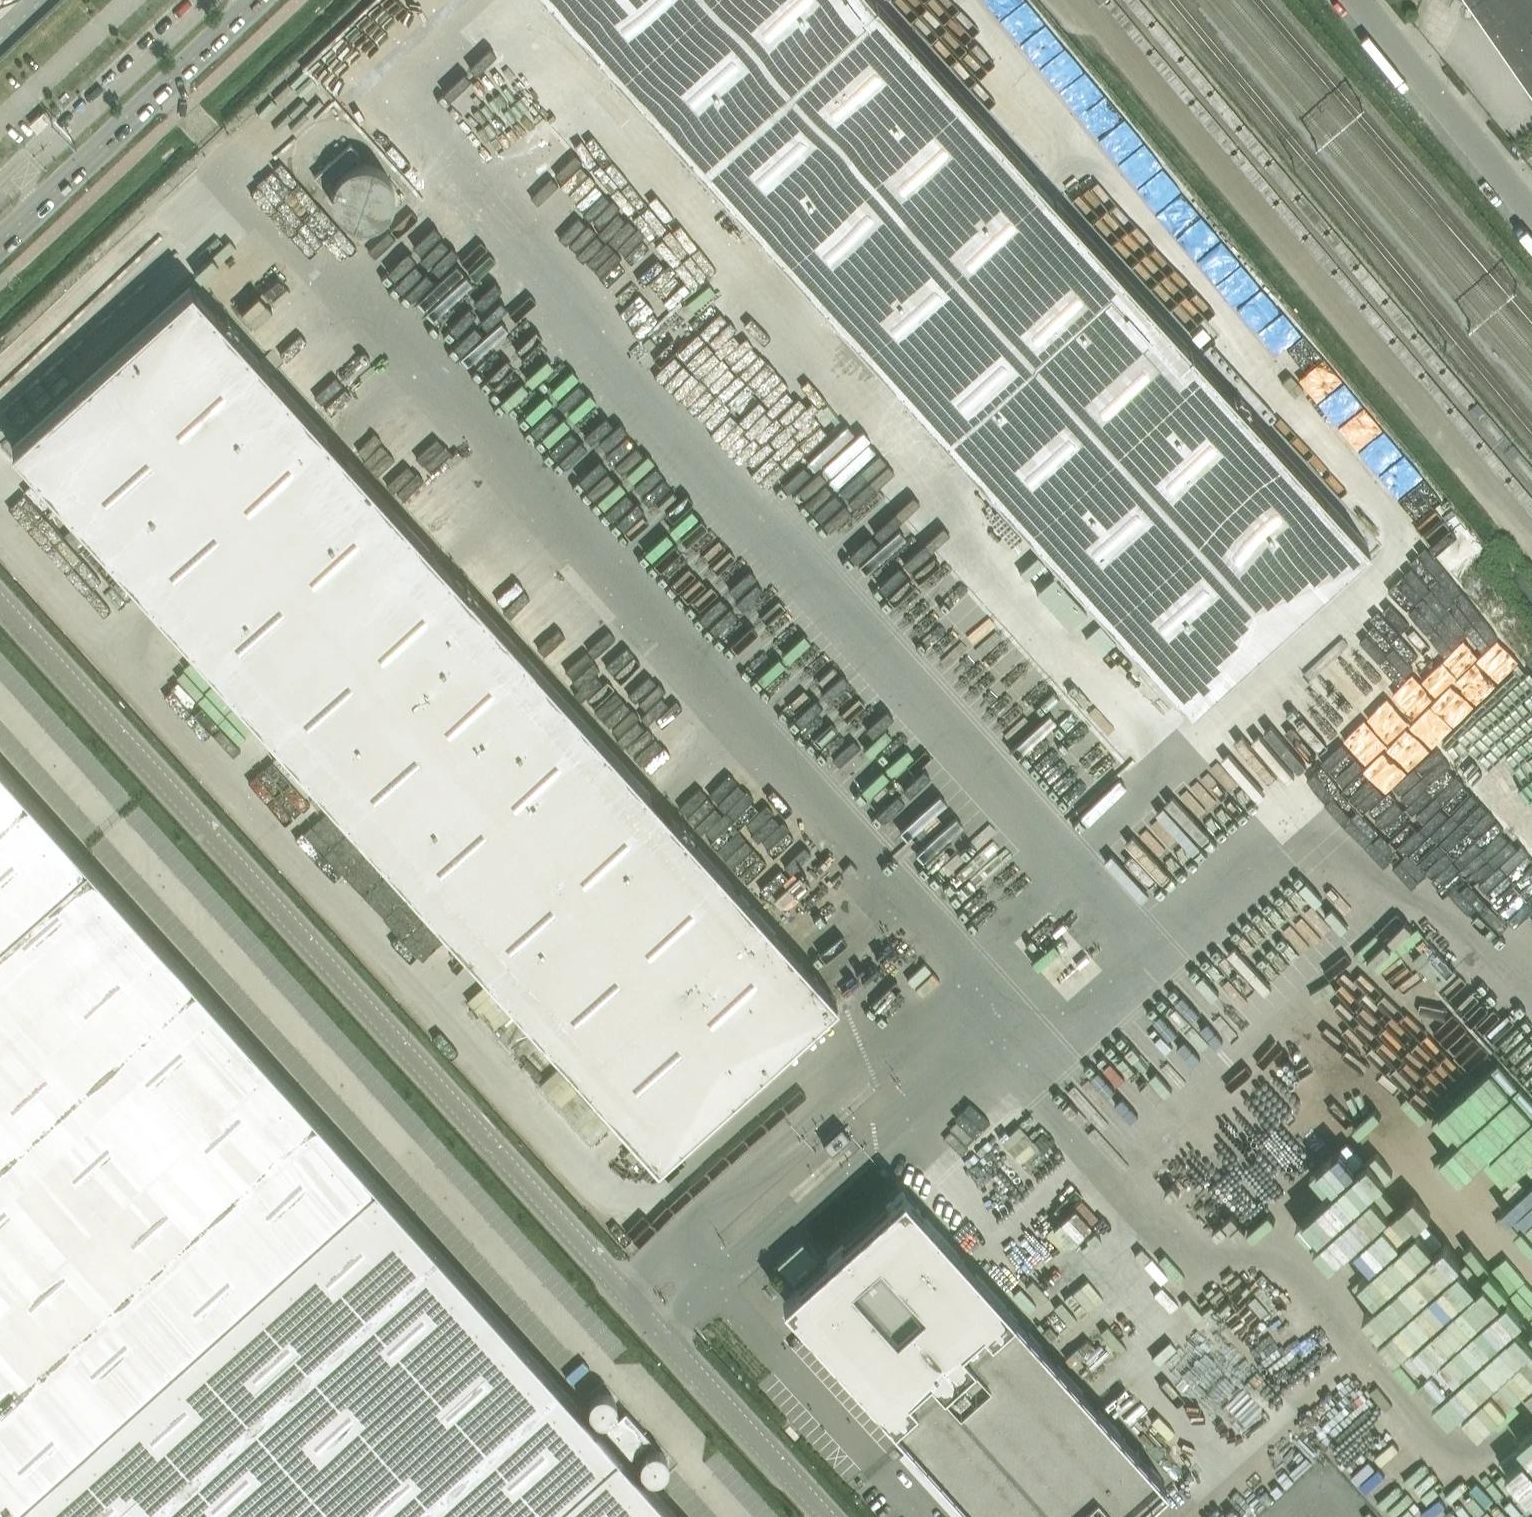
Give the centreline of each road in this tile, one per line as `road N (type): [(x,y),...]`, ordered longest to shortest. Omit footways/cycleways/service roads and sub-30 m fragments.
road 1 (unclassified): [(828,1516),(0,601)]
road 2 (unclassified): [(256,0),(0,244)]
road 3 (unclassified): [(1531,202),(1365,0)]

